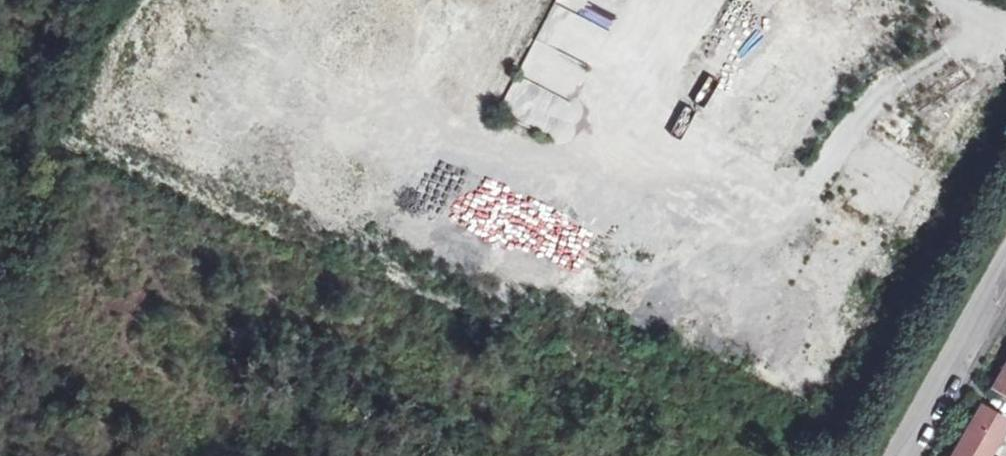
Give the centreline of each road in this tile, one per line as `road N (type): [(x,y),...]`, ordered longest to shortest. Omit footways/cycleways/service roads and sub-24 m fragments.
road 1 (unclassified): [(1005,272),(902,455)]

